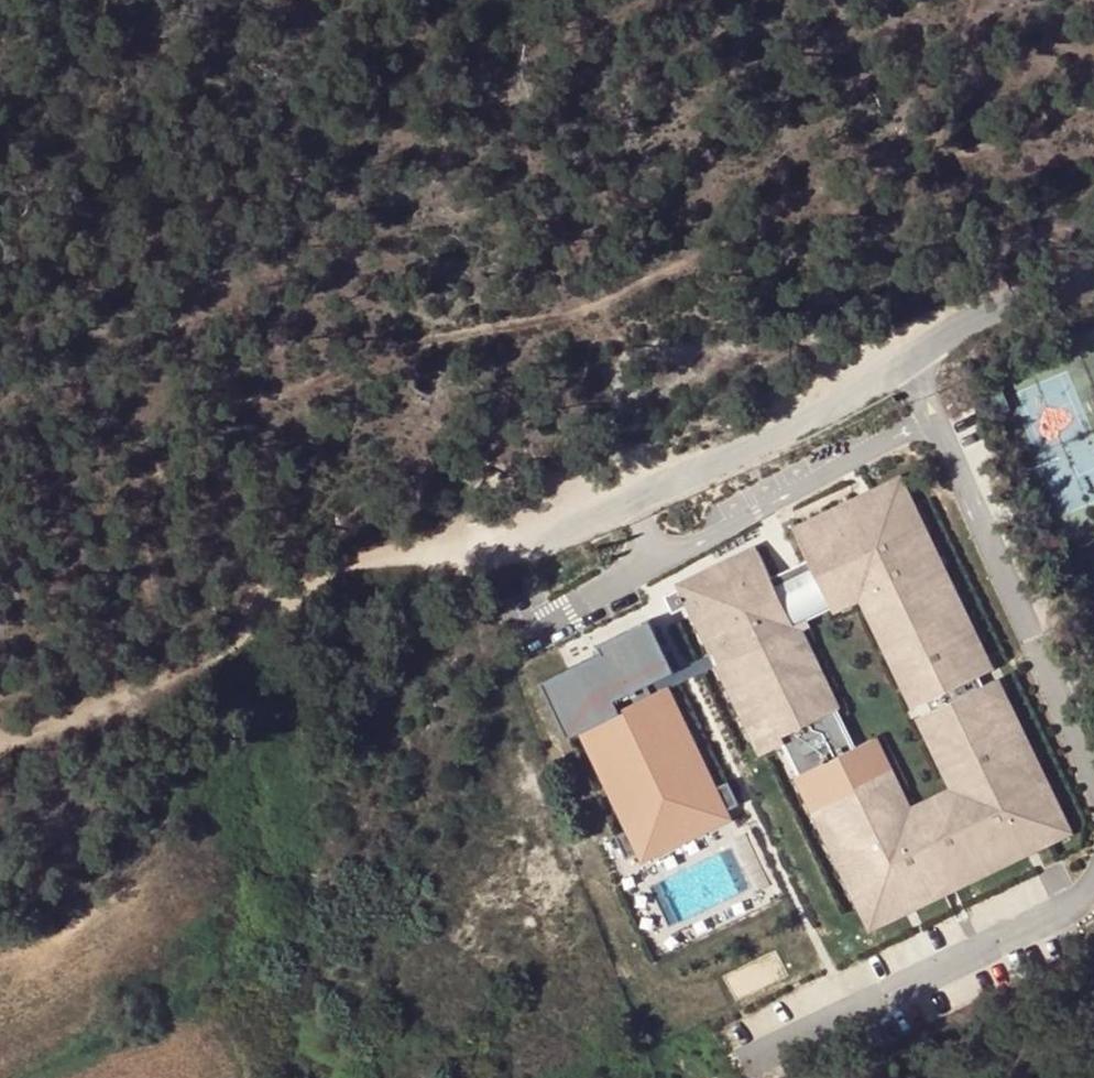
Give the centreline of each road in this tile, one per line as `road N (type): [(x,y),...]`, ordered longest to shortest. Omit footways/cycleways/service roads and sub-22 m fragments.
road 1 (unclassified): [(1093,270),(963,329),(828,411),(512,553)]
road 2 (track): [(0,738),(101,706),(311,602),(435,560),(512,553)]

